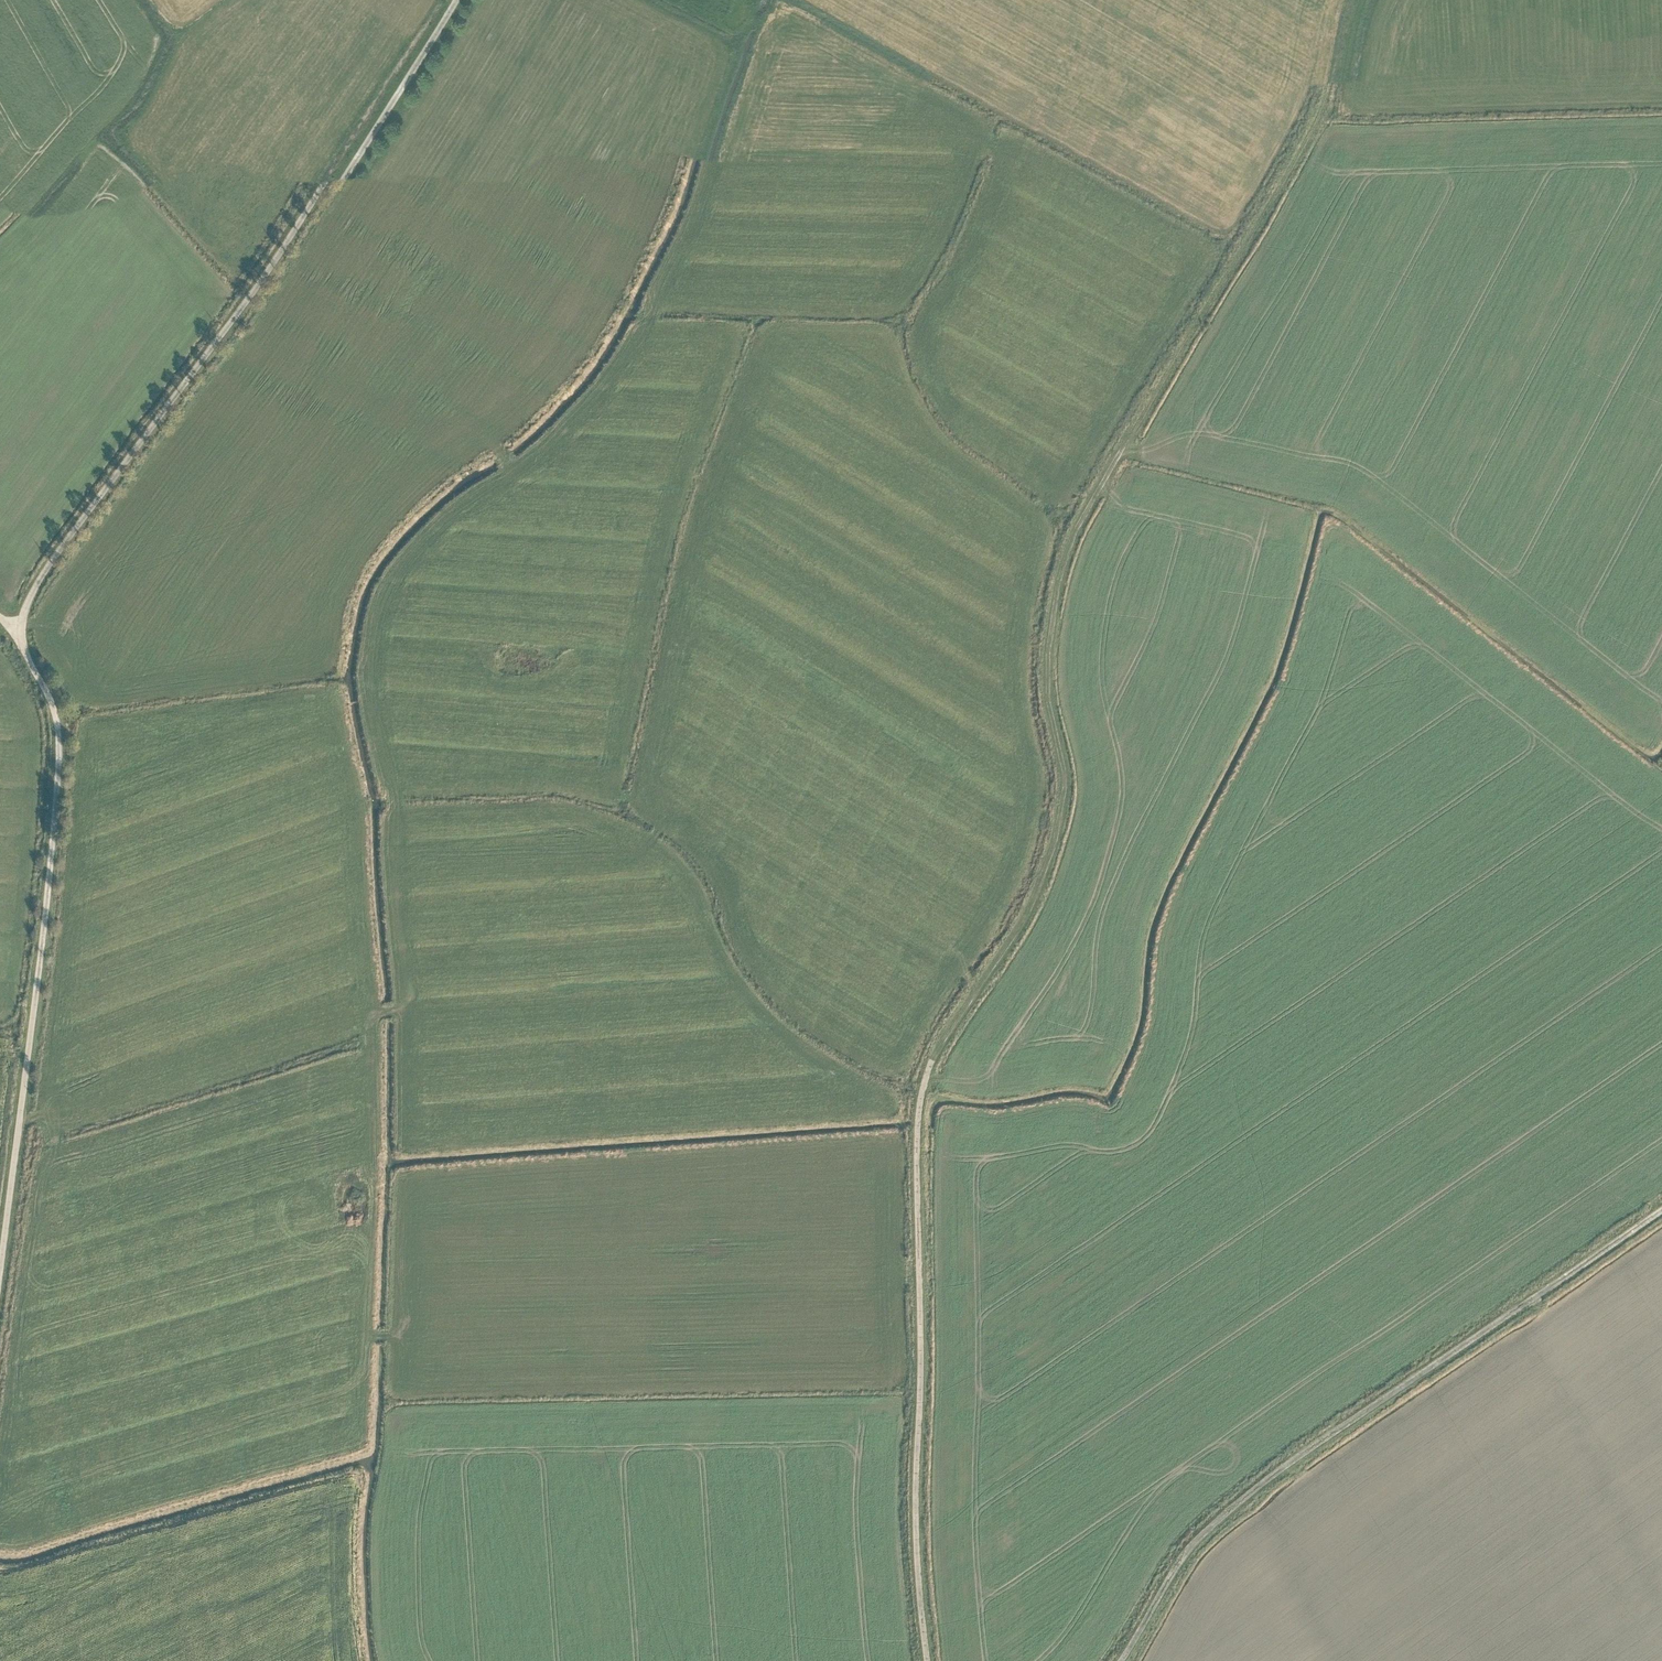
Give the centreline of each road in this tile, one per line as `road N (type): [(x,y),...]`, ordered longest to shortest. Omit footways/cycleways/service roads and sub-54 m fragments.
road 1 (track): [(1352,0),(1318,122),(1124,445),(1055,582),(1048,703),(1065,758),(1064,816),(1039,887),(925,1054)]
road 2 (unclassified): [(14,623),(152,434),(437,0)]
road 3 (unclassified): [(1661,1199),(1375,1390),(1212,1517),(1118,1660)]
road 4 (unclassified): [(0,1252),(57,743),(42,681),(14,623)]
road 5 (unclassified): [(925,1054),(914,1086),(912,1516),(926,1660)]

